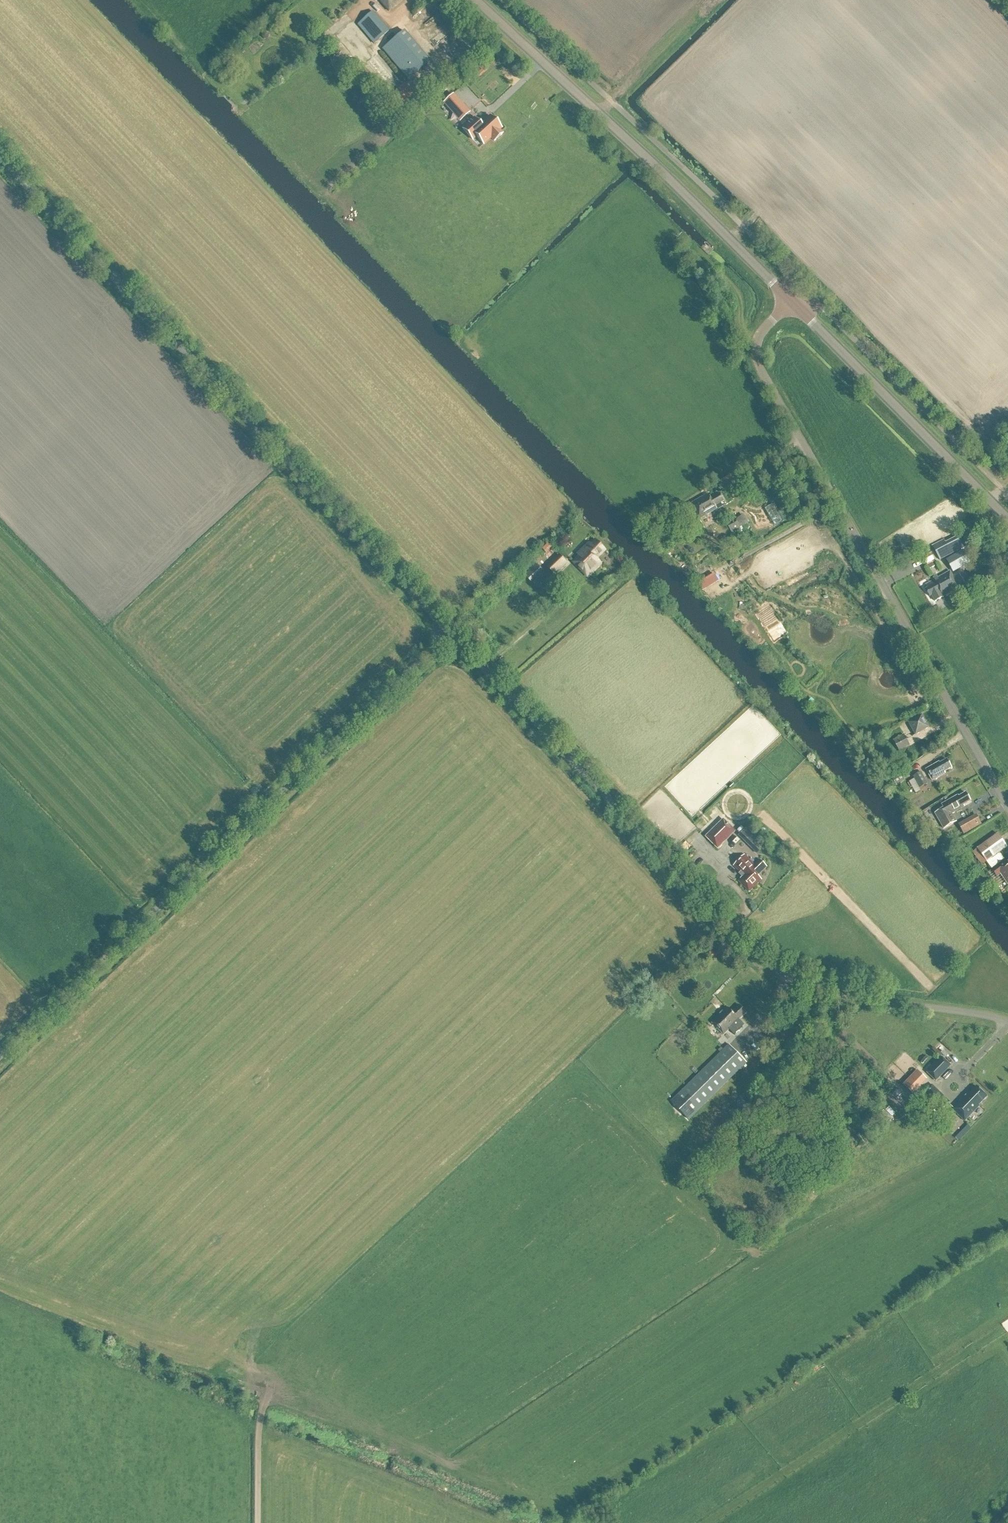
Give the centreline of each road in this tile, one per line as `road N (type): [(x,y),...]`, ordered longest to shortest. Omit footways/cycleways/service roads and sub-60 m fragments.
road 1 (unclassified): [(1007,1021),(785,986),(442,637)]
road 2 (unclassified): [(442,637),(0,163)]
road 3 (unclassified): [(0,1056),(442,637)]
road 4 (unclassified): [(1007,805),(760,367),(760,334),(791,299)]
road 5 (tertiary): [(791,299),(475,0)]
road 6 (tertiary): [(1007,518),(791,299)]

